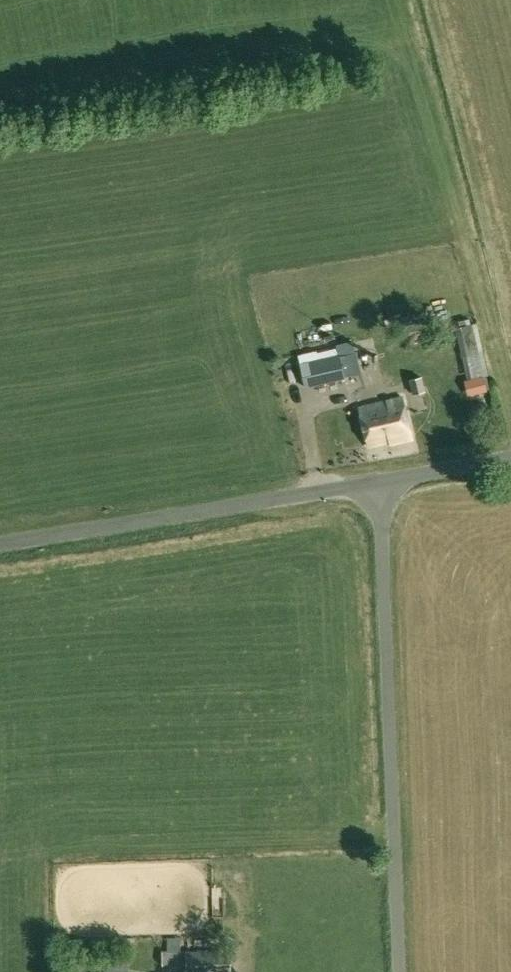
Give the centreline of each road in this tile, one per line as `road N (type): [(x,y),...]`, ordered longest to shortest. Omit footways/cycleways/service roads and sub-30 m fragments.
road 1 (unclassified): [(396,971),(377,484)]
road 2 (unclassified): [(0,542),(377,484)]
road 3 (unclassified): [(377,484),(510,456)]

